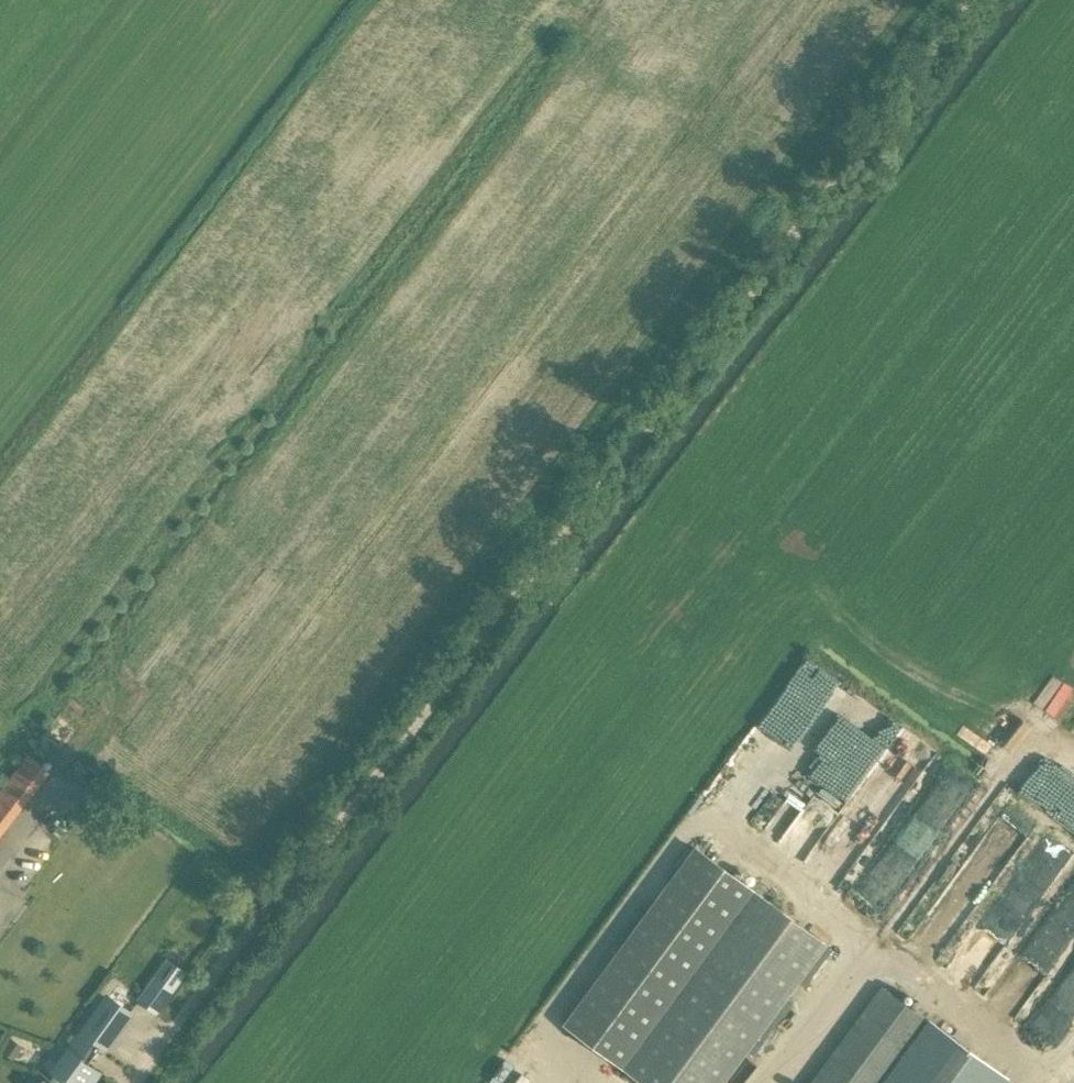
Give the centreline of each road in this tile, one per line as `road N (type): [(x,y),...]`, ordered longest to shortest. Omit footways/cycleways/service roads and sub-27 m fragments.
road 1 (track): [(137,1082),(979,0)]

